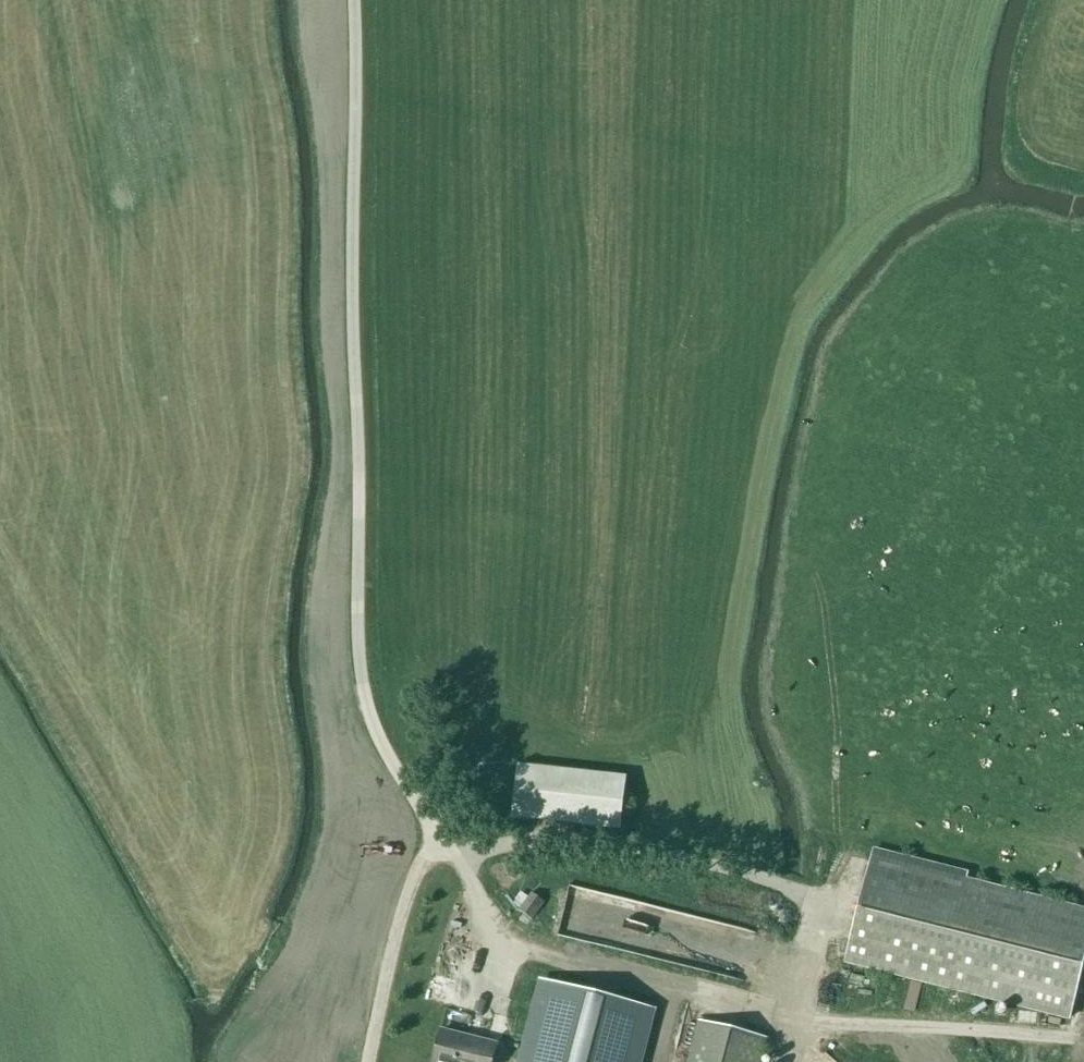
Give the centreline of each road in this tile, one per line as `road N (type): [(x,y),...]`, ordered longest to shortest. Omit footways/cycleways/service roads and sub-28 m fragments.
road 1 (unclassified): [(436,828),(379,739),(361,683),(351,339),(354,0)]
road 2 (track): [(521,951),(819,1022),(1083,1040)]

